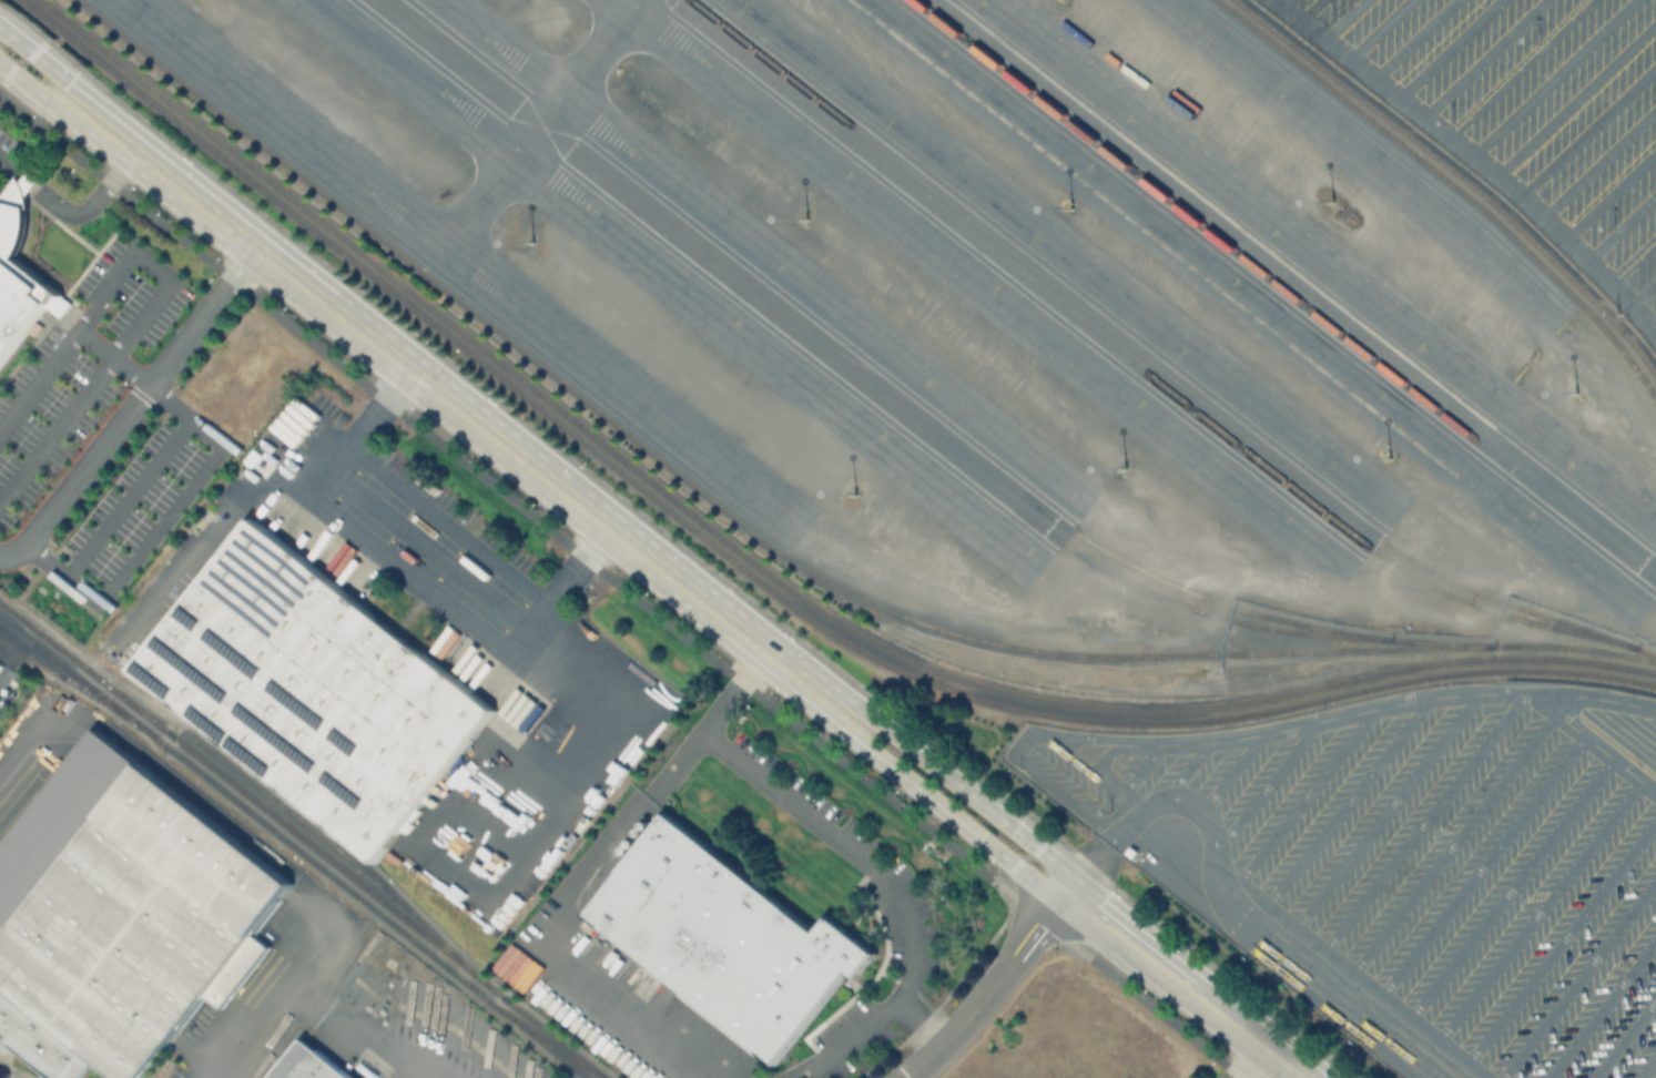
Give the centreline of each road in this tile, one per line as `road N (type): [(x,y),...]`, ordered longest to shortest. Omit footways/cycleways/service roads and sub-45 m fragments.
road 1 (primary): [(74,103),(855,720)]
road 2 (primary): [(1070,889),(1305,1077)]
road 3 (primary): [(1070,889),(1040,848),(883,724),(855,720)]
road 4 (primary): [(855,720),(867,748),(1016,865),(1070,889)]
road 5 (residential): [(1070,889),(910,1077)]

